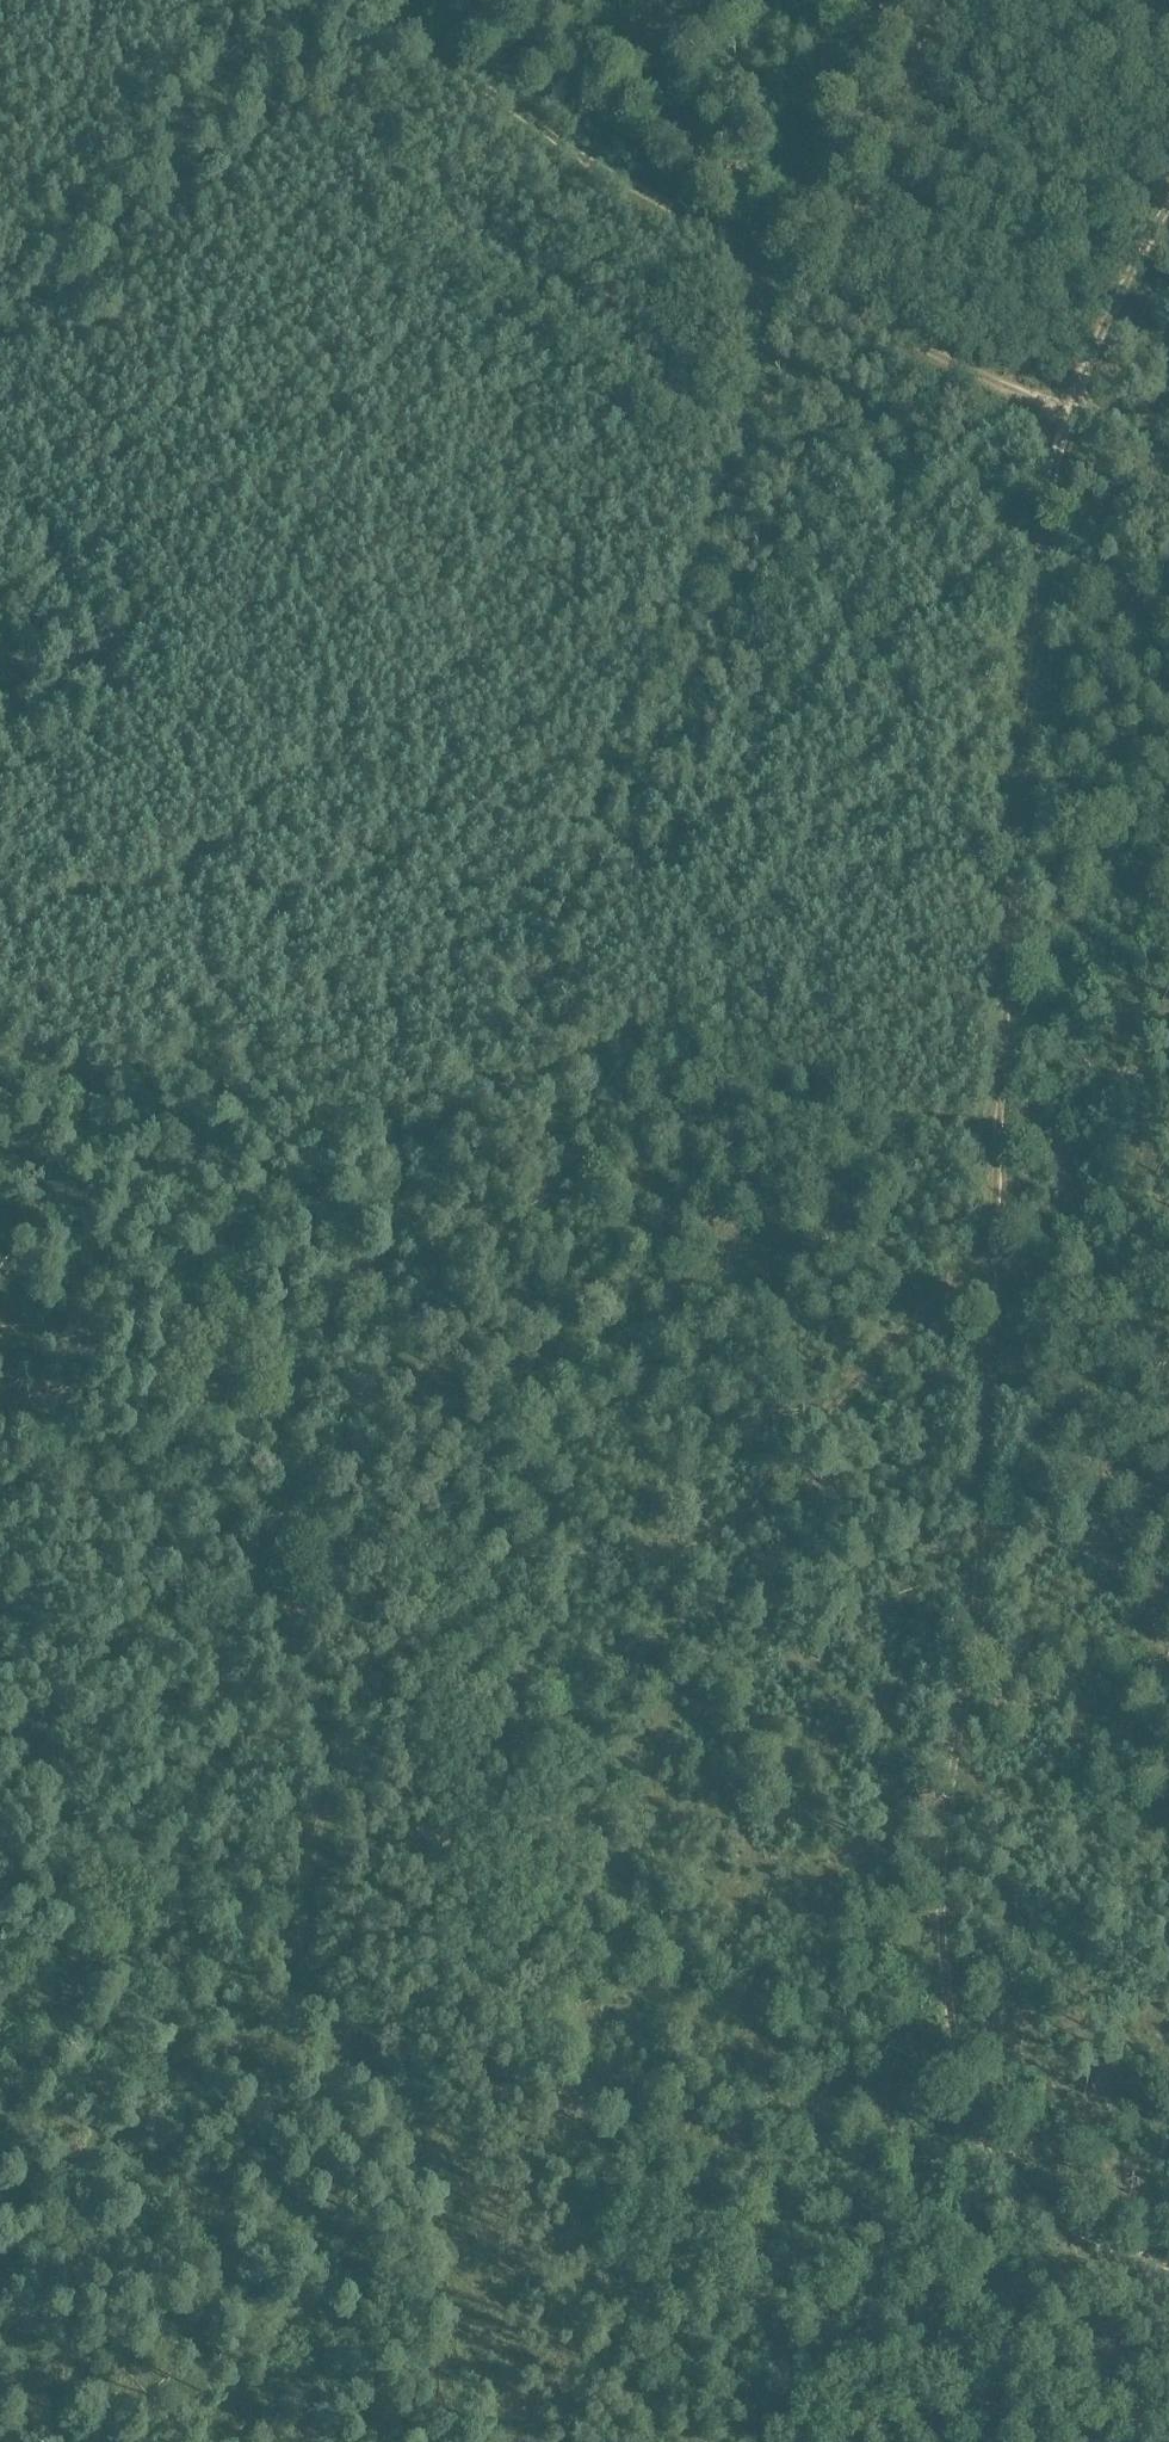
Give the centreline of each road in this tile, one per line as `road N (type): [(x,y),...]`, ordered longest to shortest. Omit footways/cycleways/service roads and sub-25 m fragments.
road 1 (track): [(1046,420),(1049,581),(1018,1083),(944,1891),(969,2080),(1028,2193),(1168,2268)]
road 2 (track): [(486,2441),(488,2298),(443,2184),(297,1968),(301,1689),(353,1627),(431,1566),(493,1543),(683,1548),(745,1499),(936,1297),(1001,1245)]
road 3 (track): [(331,0),(1046,420)]
road 4 (track): [(1168,200),(1046,420)]
road 5 (track): [(1046,420),(1168,418)]

